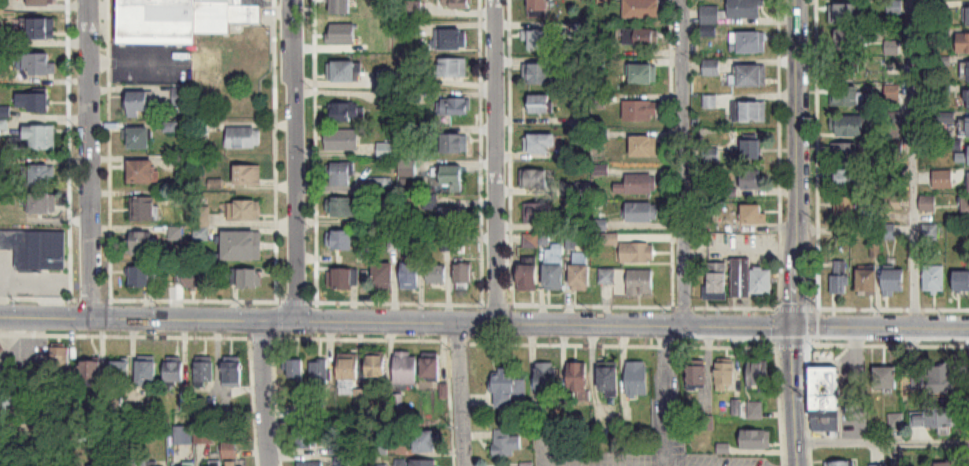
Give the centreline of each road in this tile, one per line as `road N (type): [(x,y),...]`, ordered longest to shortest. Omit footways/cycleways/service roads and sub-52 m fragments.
road 1 (secondary): [(0,318),(793,326)]
road 2 (residential): [(680,0),(684,327)]
road 3 (tertiary): [(794,0),(793,326)]
road 4 (residential): [(494,0),(498,324)]
road 5 (residential): [(294,0),(297,321)]
road 6 (residential): [(88,0),(91,319)]
road 7 (secondary): [(793,326),(968,329)]
road 8 (residential): [(260,320),(267,465)]
road 9 (residential): [(454,324),(463,465)]
road 10 (tertiary): [(793,326),(800,465)]

